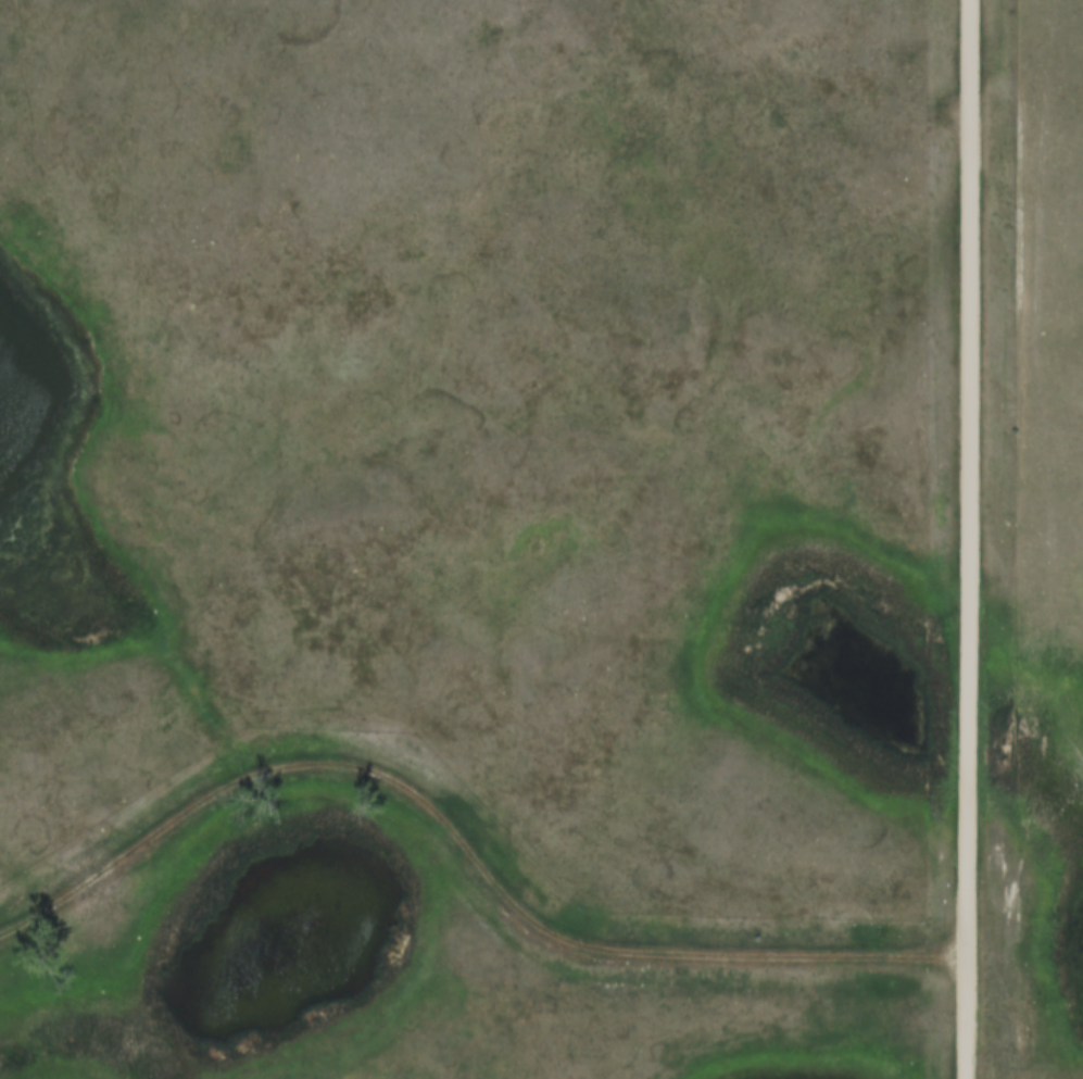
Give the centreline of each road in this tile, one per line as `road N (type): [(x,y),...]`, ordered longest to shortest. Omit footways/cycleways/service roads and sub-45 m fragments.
road 1 (track): [(969,954),(594,949),(531,917),(453,823),(406,785),(327,764),(260,768),(213,789),(81,888),(0,935)]
road 2 (residential): [(969,1078),(972,0)]

